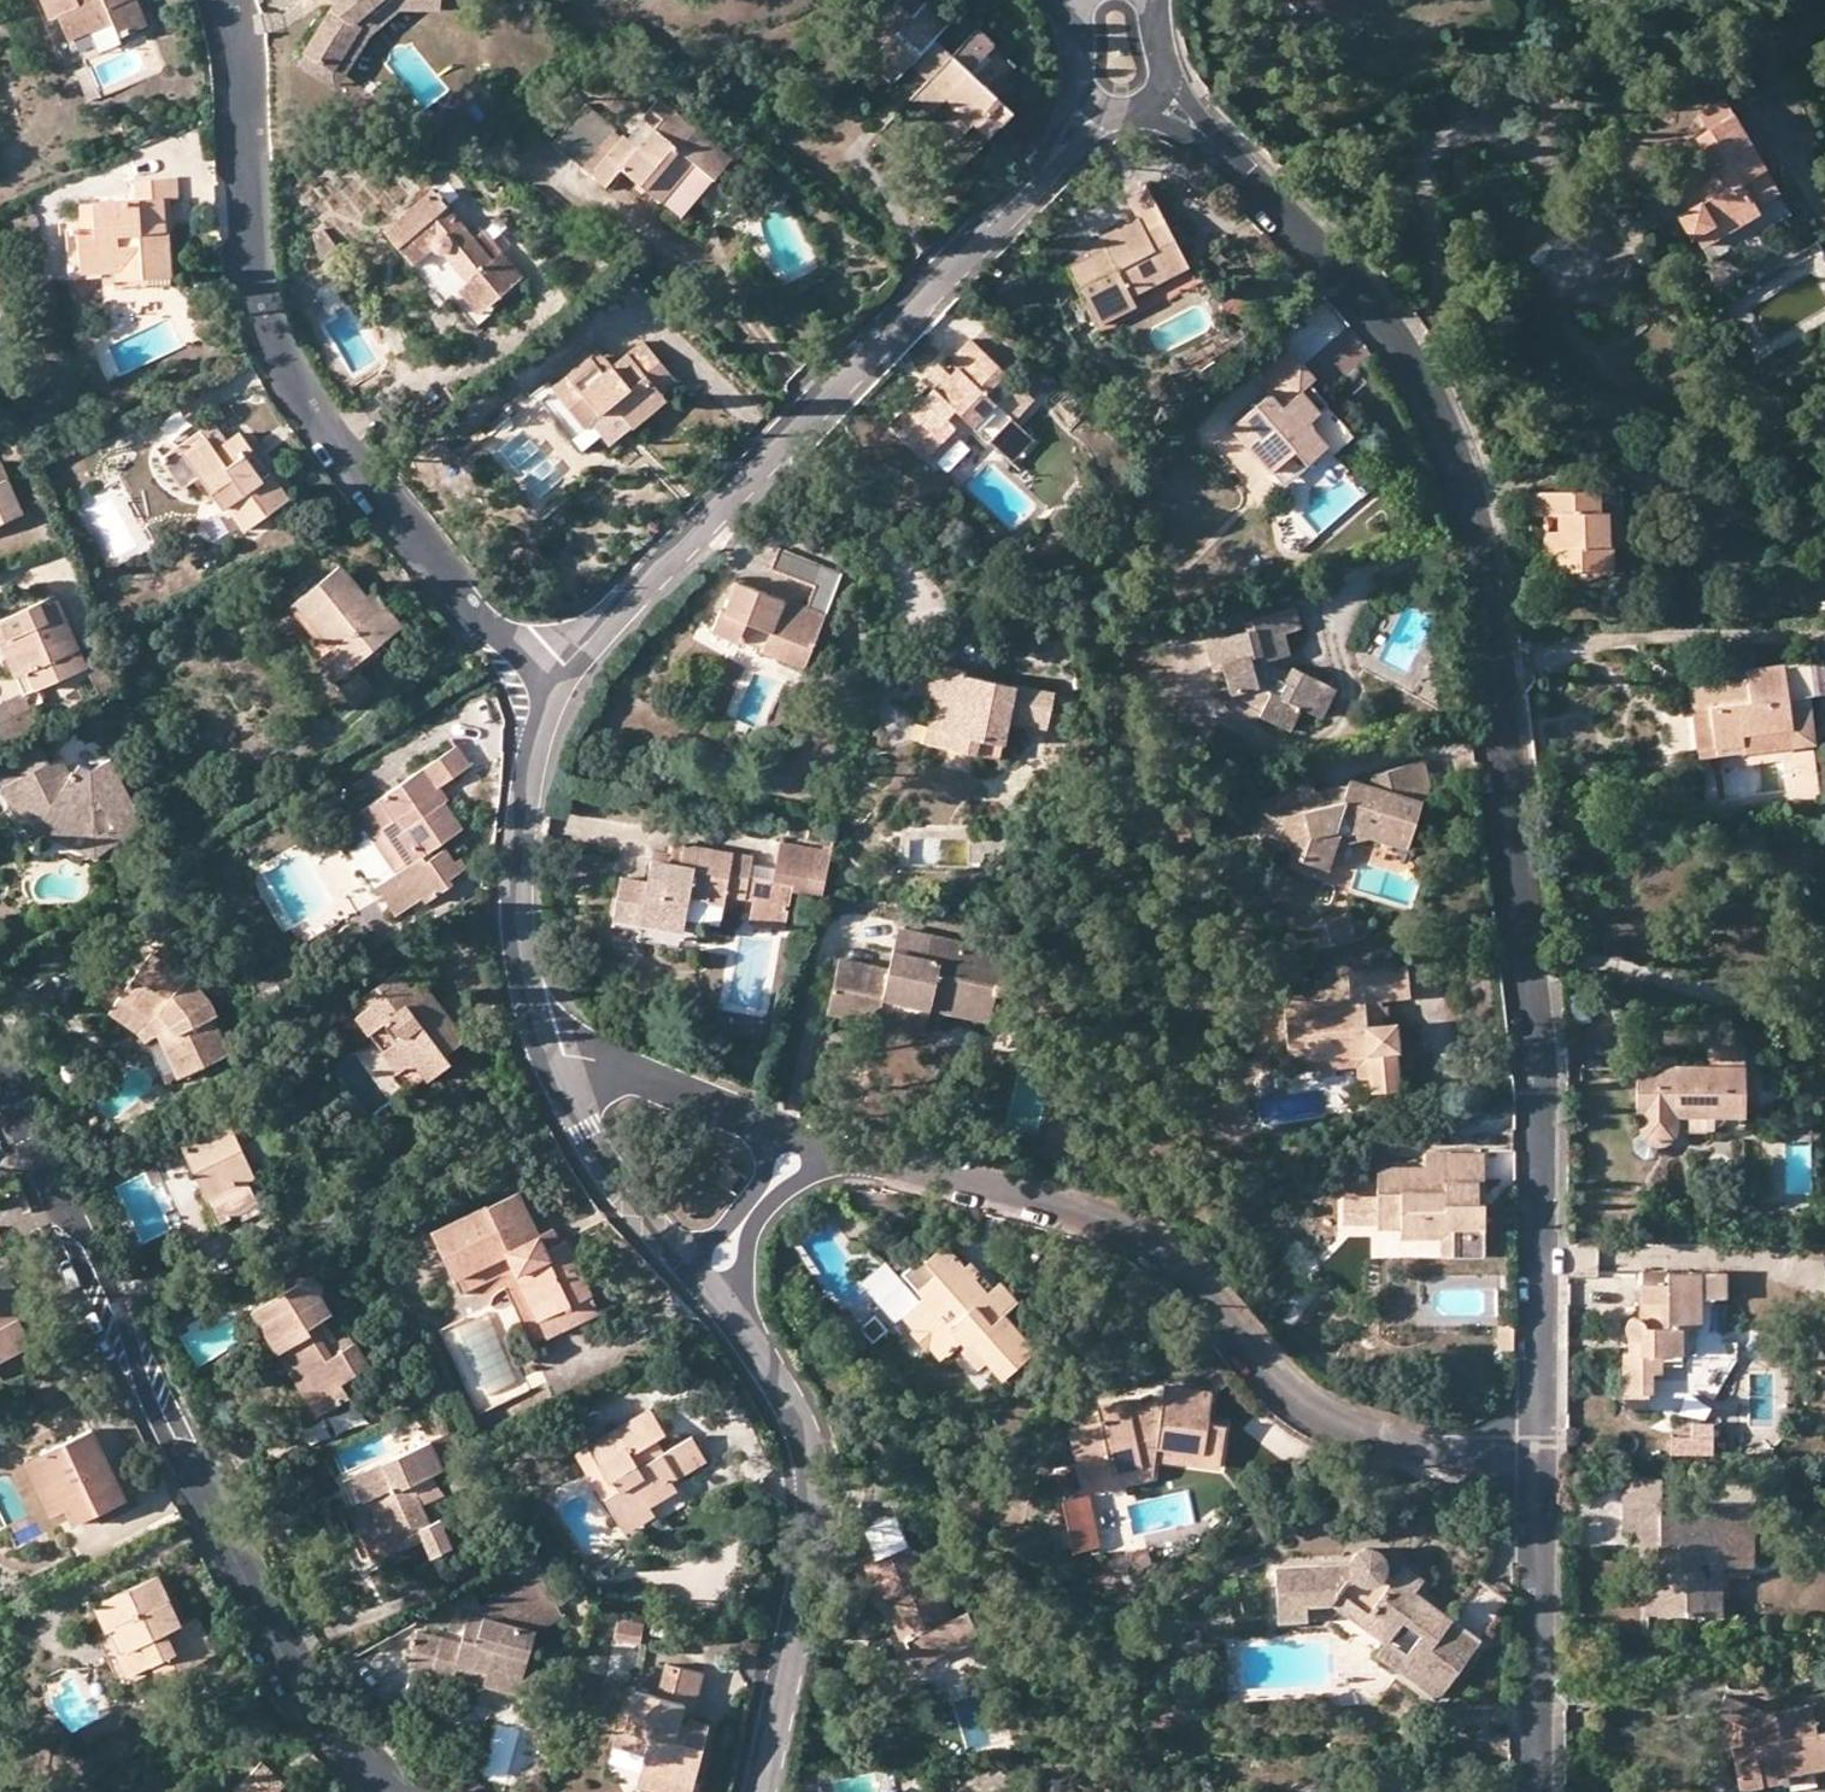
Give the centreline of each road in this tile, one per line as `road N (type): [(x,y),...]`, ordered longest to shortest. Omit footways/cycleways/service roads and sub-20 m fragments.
road 1 (residential): [(1538,1464),(1541,1111),(1462,495),(1442,426),(1381,330),(1274,208),(1155,101)]
road 2 (residential): [(388,1791),(337,1738),(286,1658),(0,1081)]
road 3 (residential): [(550,689),(634,592),(1107,110)]
road 4 (residential): [(835,1142),(1133,1225),(1176,1256),(1300,1401),(1400,1444),(1538,1464)]
road 5 (residential): [(550,689),(430,562),(301,398),(258,325),(240,62),(227,0)]
road 6 (residential): [(761,1791),(809,1546),(812,1462),(725,1316)]
road 7 (residential): [(541,719),(518,918),(549,1043)]
road 8 (residential): [(1539,1791),(1538,1464)]
road 9 (residential): [(674,1257),(586,1133),(549,1043)]
road 10 (residential): [(549,1043),(773,1121)]
road 11 (residential): [(725,1316),(753,1221),(835,1142)]
road 12 (residential): [(674,1257),(711,1235),(744,1195),(773,1121)]
road 13 (residential): [(1084,3),(1084,90),(1107,110)]

